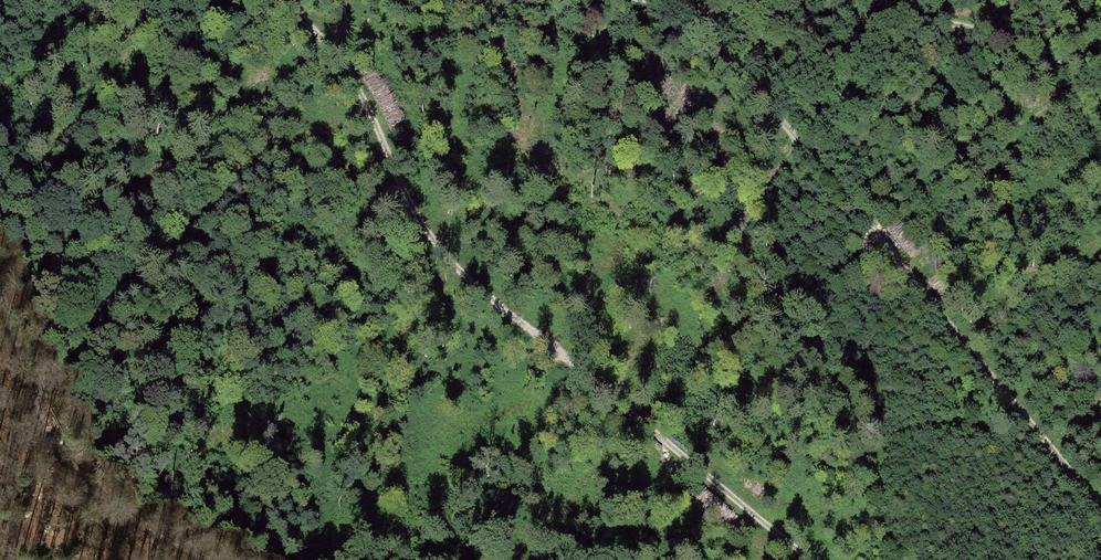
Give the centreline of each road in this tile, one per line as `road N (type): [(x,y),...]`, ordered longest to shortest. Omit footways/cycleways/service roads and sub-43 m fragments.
road 1 (track): [(826,559),(750,509),(431,238),(373,114),(287,0)]
road 2 (track): [(651,0),(685,8),(826,167),(1100,508)]
road 3 (track): [(685,8),(940,19),(1055,62),(1100,69)]
road 4 (track): [(0,456),(48,426),(91,488),(207,559)]
road 5 (track): [(48,426),(0,289)]

